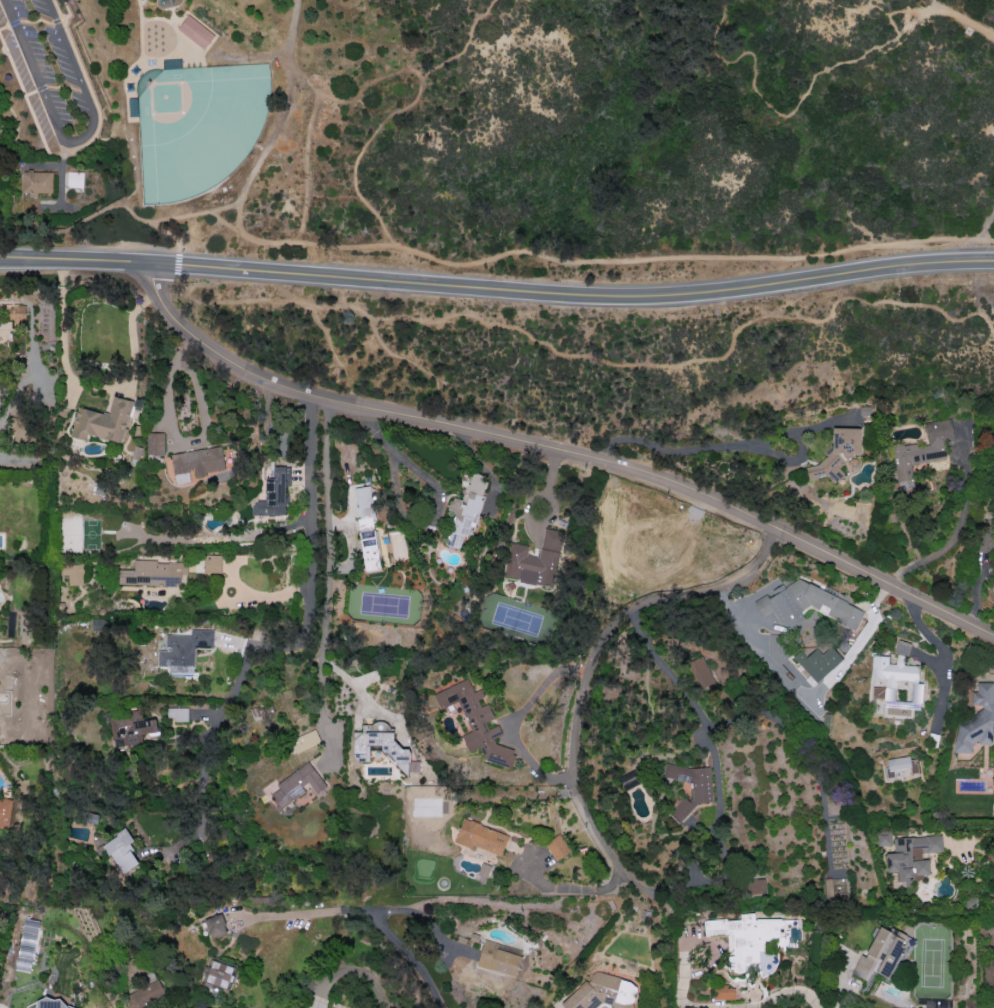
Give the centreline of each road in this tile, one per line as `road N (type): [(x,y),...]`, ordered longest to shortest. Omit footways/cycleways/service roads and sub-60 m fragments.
road 1 (residential): [(173,260),(150,280),(163,304),(187,333),(251,372),(617,465),(774,529),(993,640)]
road 2 (secondary): [(307,272),(648,300),(993,262)]
road 3 (residential): [(629,884),(572,777),(595,644),(613,623),(656,601),(760,564),(774,529)]
road 4 (secondary): [(0,255),(307,272)]

